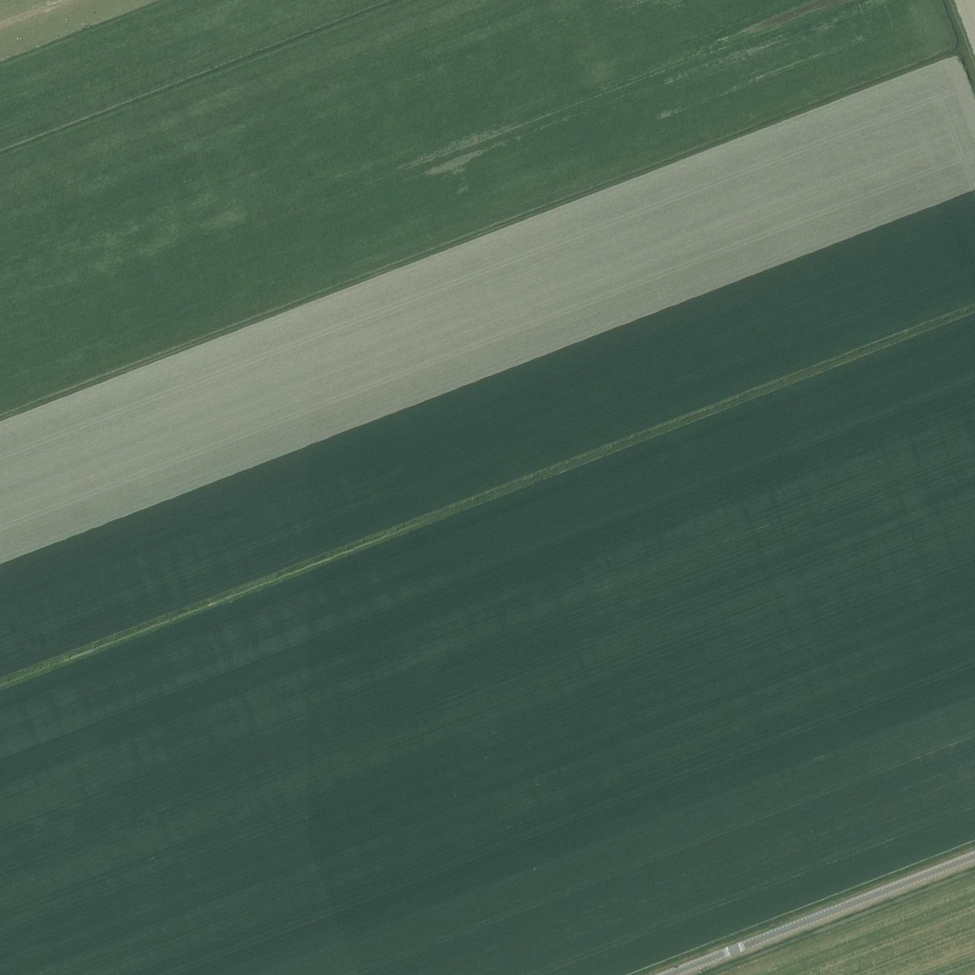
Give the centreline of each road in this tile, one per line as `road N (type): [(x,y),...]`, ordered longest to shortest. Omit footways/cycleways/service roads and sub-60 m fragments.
road 1 (tertiary): [(672,974),(974,858)]

